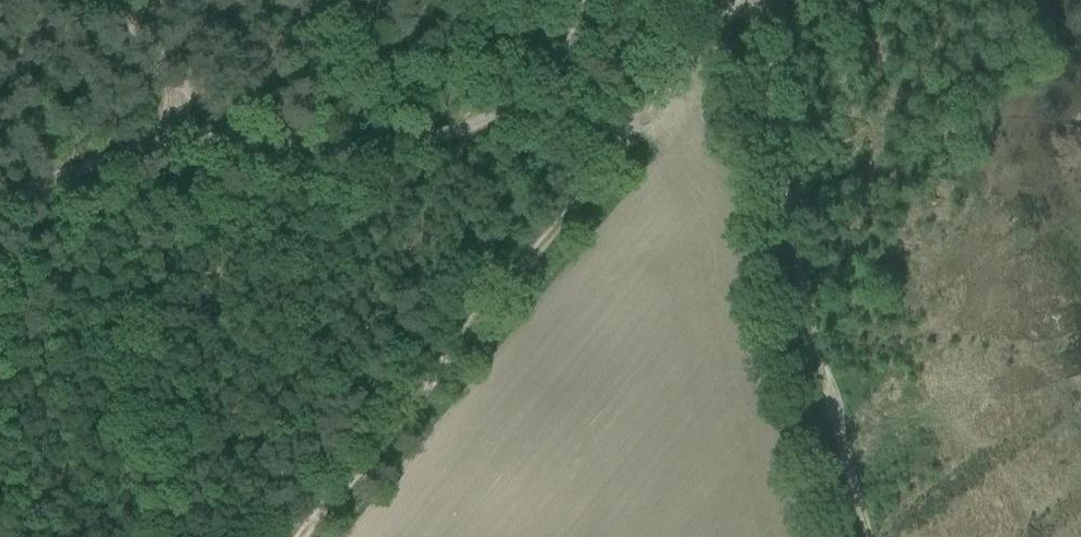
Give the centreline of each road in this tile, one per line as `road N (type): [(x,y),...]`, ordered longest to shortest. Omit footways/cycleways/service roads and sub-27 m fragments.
road 1 (track): [(732,0),(293,536)]
road 2 (track): [(108,0),(178,91),(189,118),(264,154),(456,133),(548,93),(586,0)]
road 3 (track): [(746,0),(877,536)]

